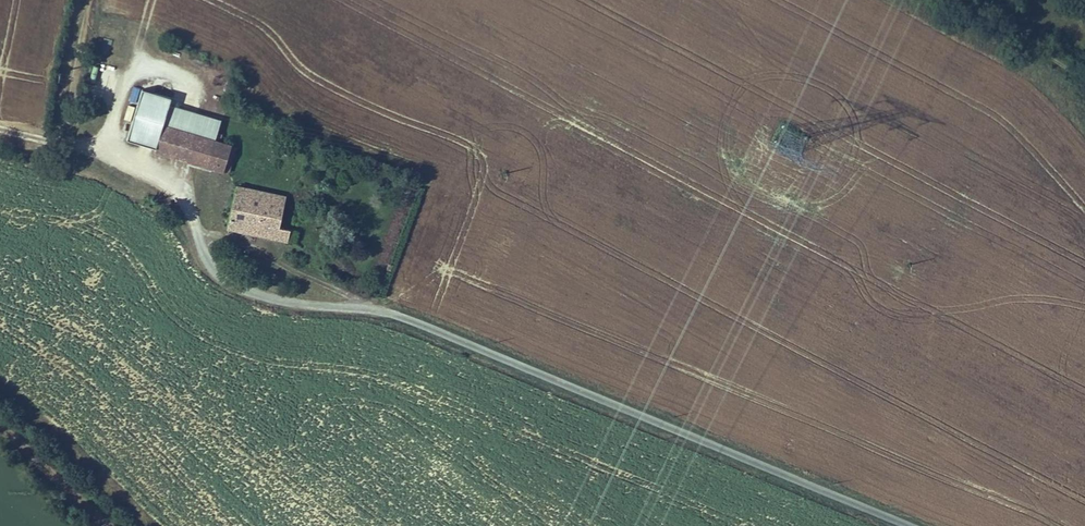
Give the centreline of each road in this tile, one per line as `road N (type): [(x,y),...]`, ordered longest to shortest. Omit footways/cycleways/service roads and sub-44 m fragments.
road 1 (unclassified): [(192,226),(209,266),(246,293),(401,319),(904,525)]
road 2 (track): [(192,226),(168,182),(142,169),(0,131)]
road 3 (track): [(1084,88),(1048,58),(944,0)]
road 4 (track): [(86,0),(54,144)]

